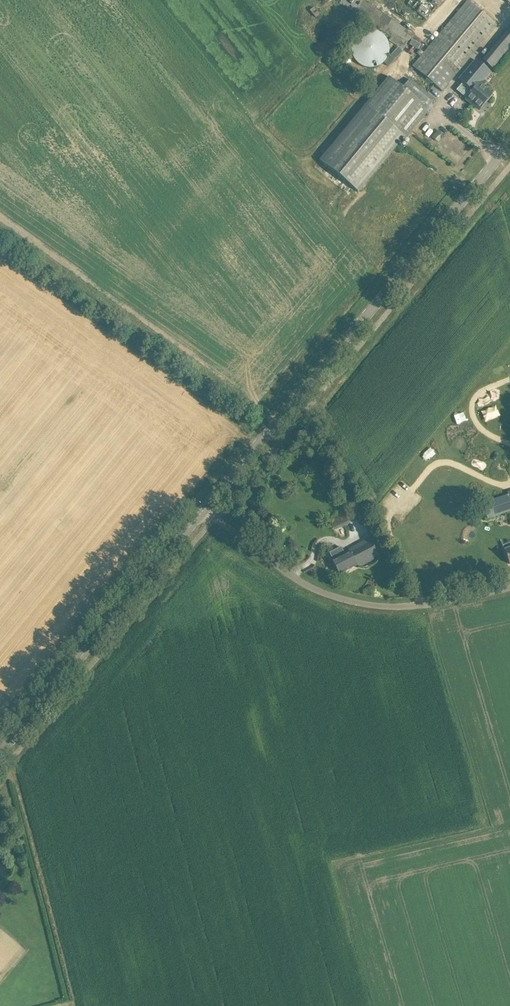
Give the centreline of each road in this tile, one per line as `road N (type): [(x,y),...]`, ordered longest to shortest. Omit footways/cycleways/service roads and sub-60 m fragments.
road 1 (tertiary): [(204,506),(509,141)]
road 2 (unclassified): [(204,506),(287,572),(353,602),(399,608),(509,585)]
road 3 (tertiary): [(0,746),(204,506)]

